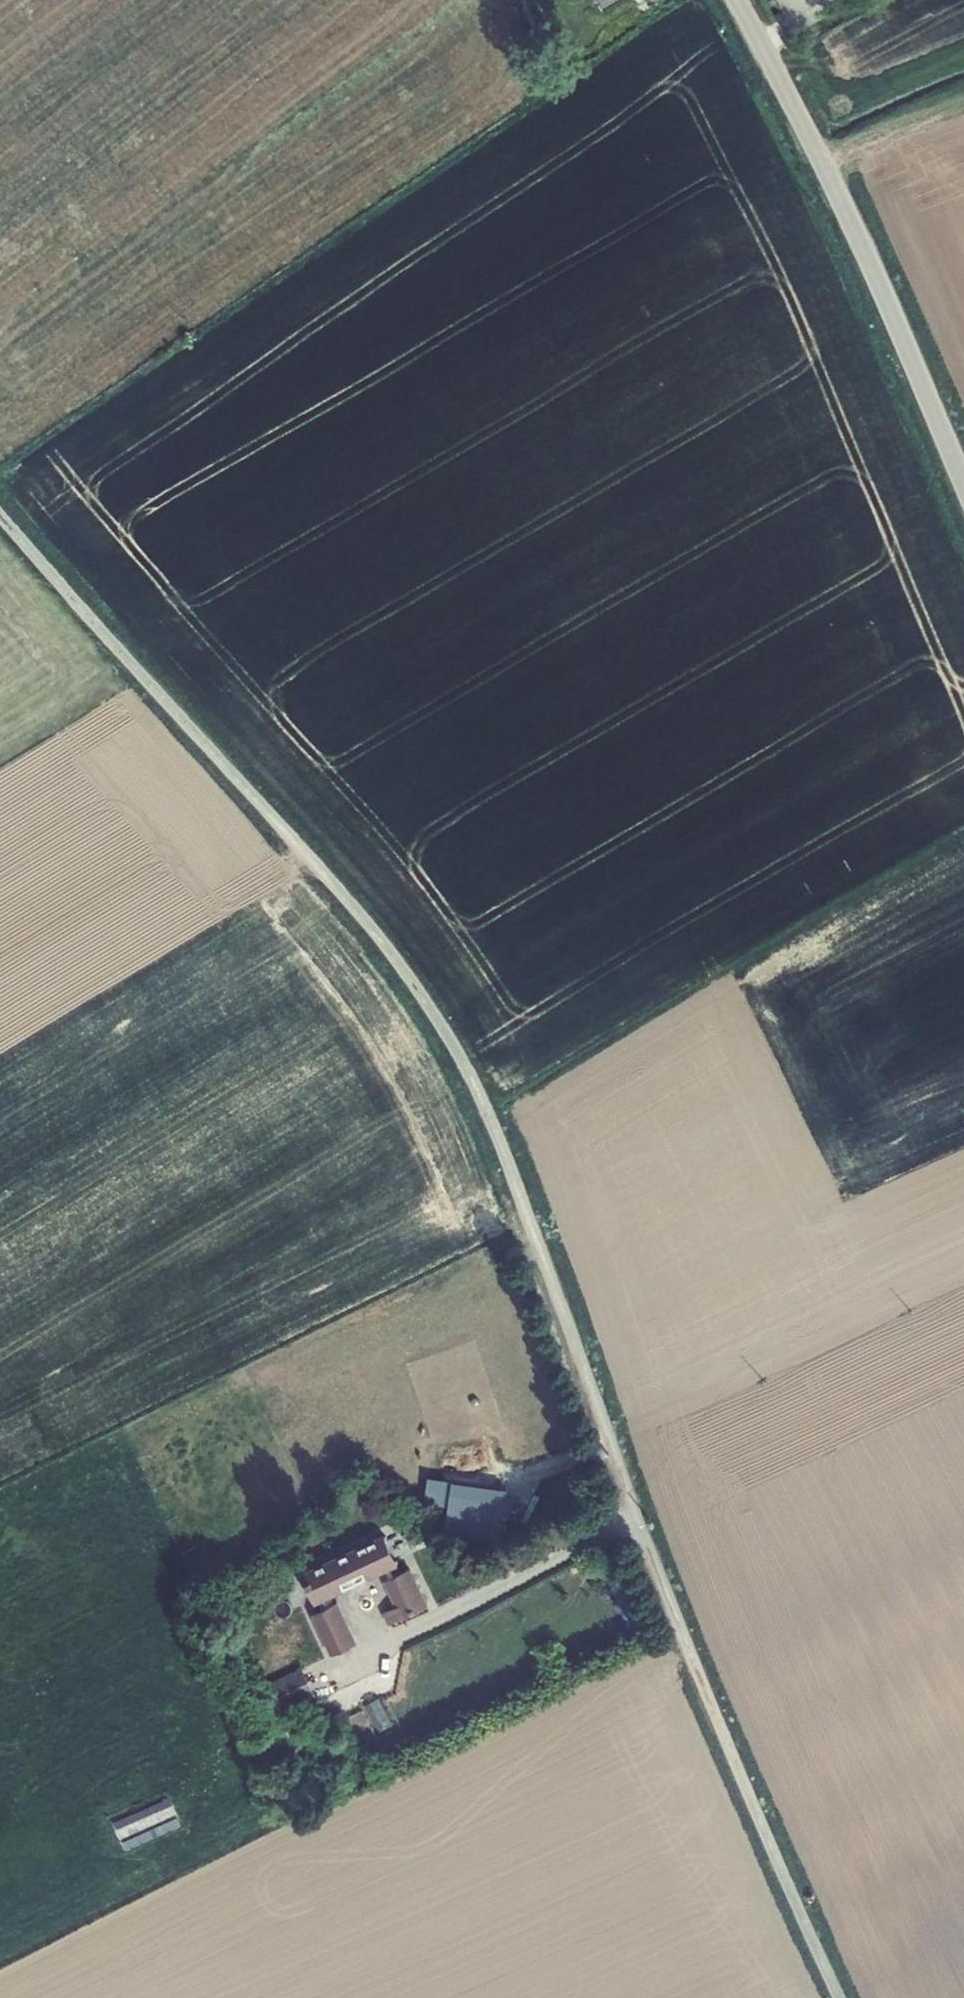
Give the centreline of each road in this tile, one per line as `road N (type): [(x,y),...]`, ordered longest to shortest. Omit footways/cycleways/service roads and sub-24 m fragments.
road 1 (unclassified): [(0,513),(351,905),(423,999),(475,1087),(742,1780),(840,1997)]
road 2 (unclassified): [(963,478),(802,112),(737,0)]

